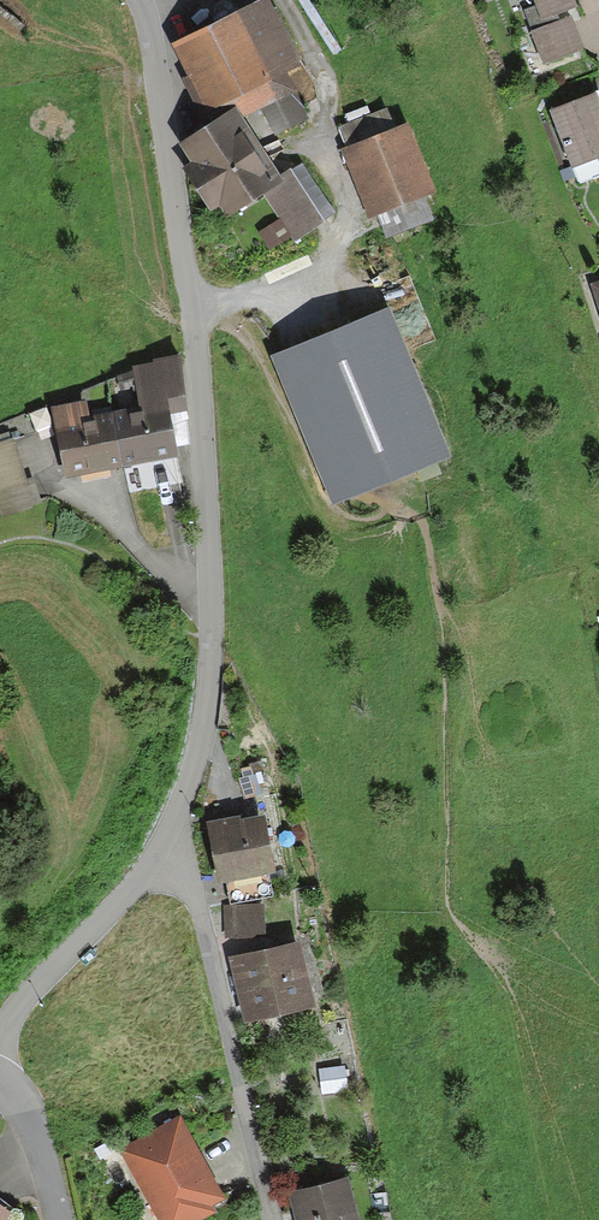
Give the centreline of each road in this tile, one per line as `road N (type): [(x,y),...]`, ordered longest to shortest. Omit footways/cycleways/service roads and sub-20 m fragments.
road 1 (residential): [(172,835),(198,780),(212,717),(211,588),(195,303),(166,108),(140,0)]
road 2 (residential): [(172,835),(198,900),(276,1219)]
road 3 (residential): [(0,1030),(172,835)]
road 4 (residential): [(0,1038),(36,1118),(66,1219)]

